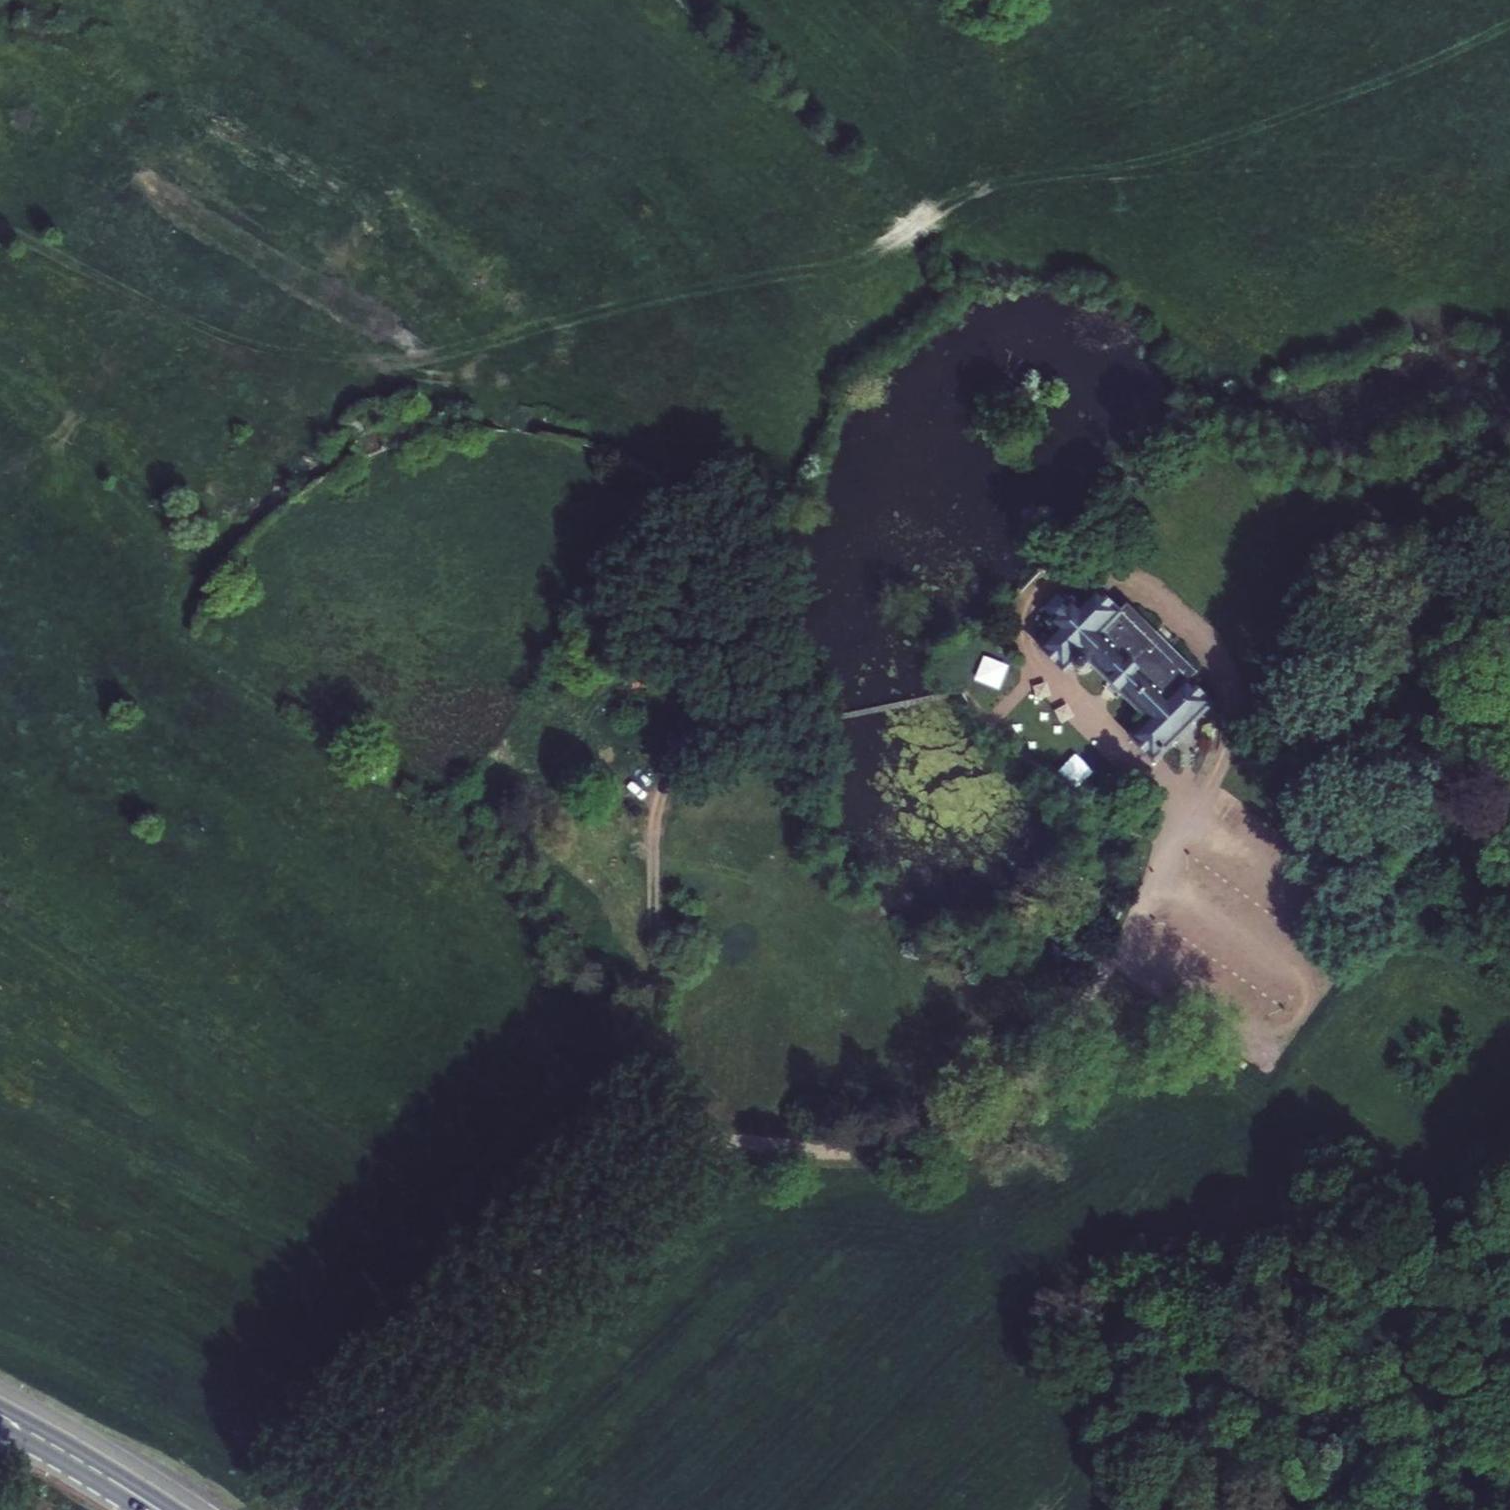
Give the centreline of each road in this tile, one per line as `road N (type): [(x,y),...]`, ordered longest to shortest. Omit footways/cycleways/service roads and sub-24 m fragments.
road 1 (primary): [(159,1509),(0,1416)]

